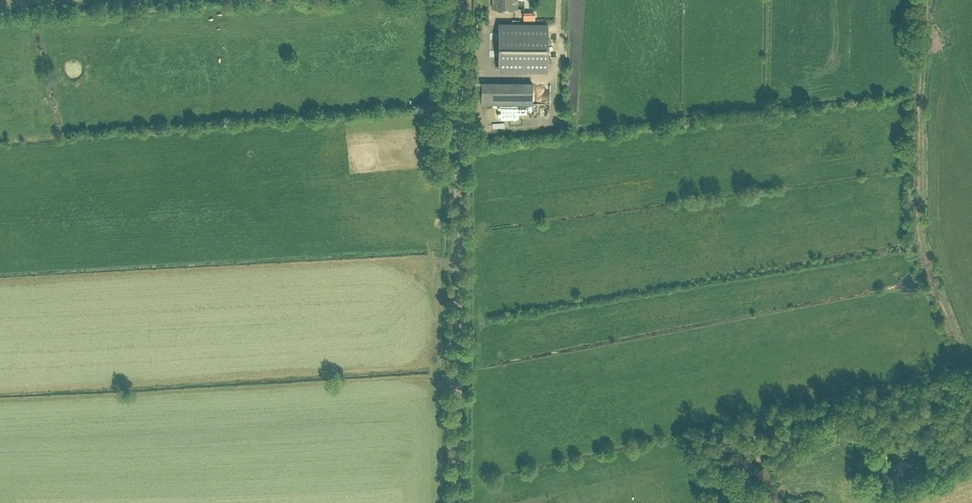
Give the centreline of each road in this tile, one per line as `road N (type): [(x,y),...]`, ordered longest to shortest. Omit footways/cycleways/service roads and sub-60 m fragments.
road 1 (unclassified): [(457,502),(459,0)]
road 2 (track): [(924,0),(919,222),(969,366),(966,380)]

